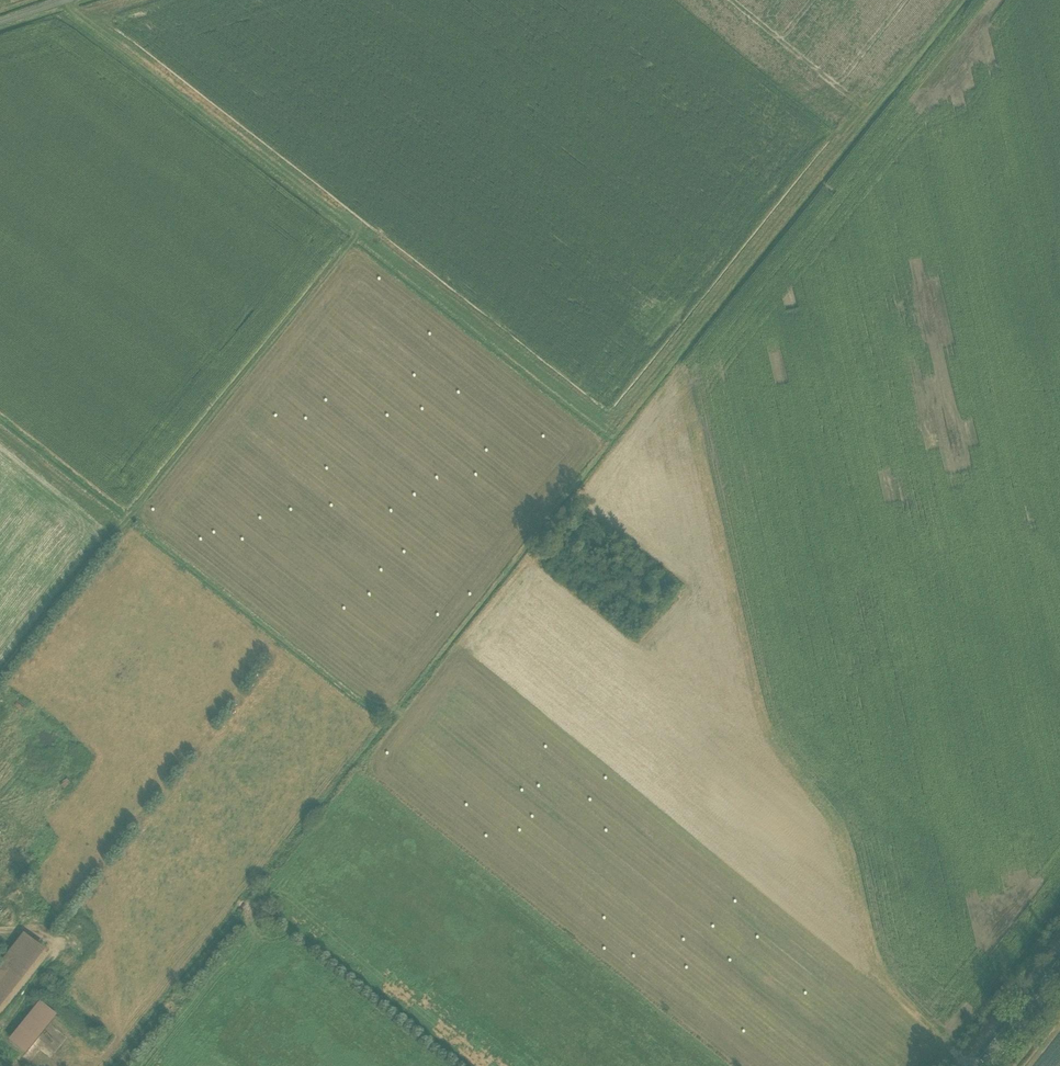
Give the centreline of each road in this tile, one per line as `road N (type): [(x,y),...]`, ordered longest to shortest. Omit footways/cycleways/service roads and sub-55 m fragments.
road 1 (primary): [(983,1065),(1059,969)]

